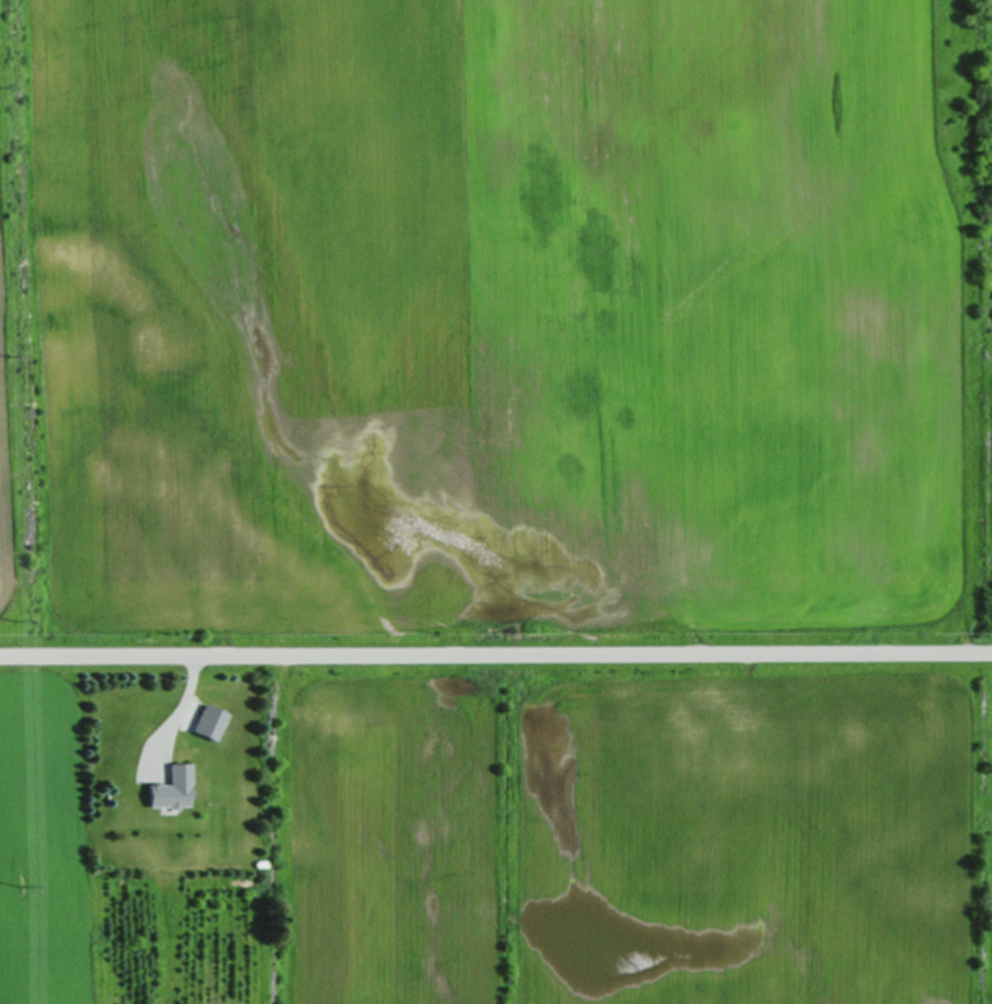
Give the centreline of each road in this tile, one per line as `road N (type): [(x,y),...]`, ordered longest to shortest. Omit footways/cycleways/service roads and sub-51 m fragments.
road 1 (residential): [(0,657),(991,654)]

